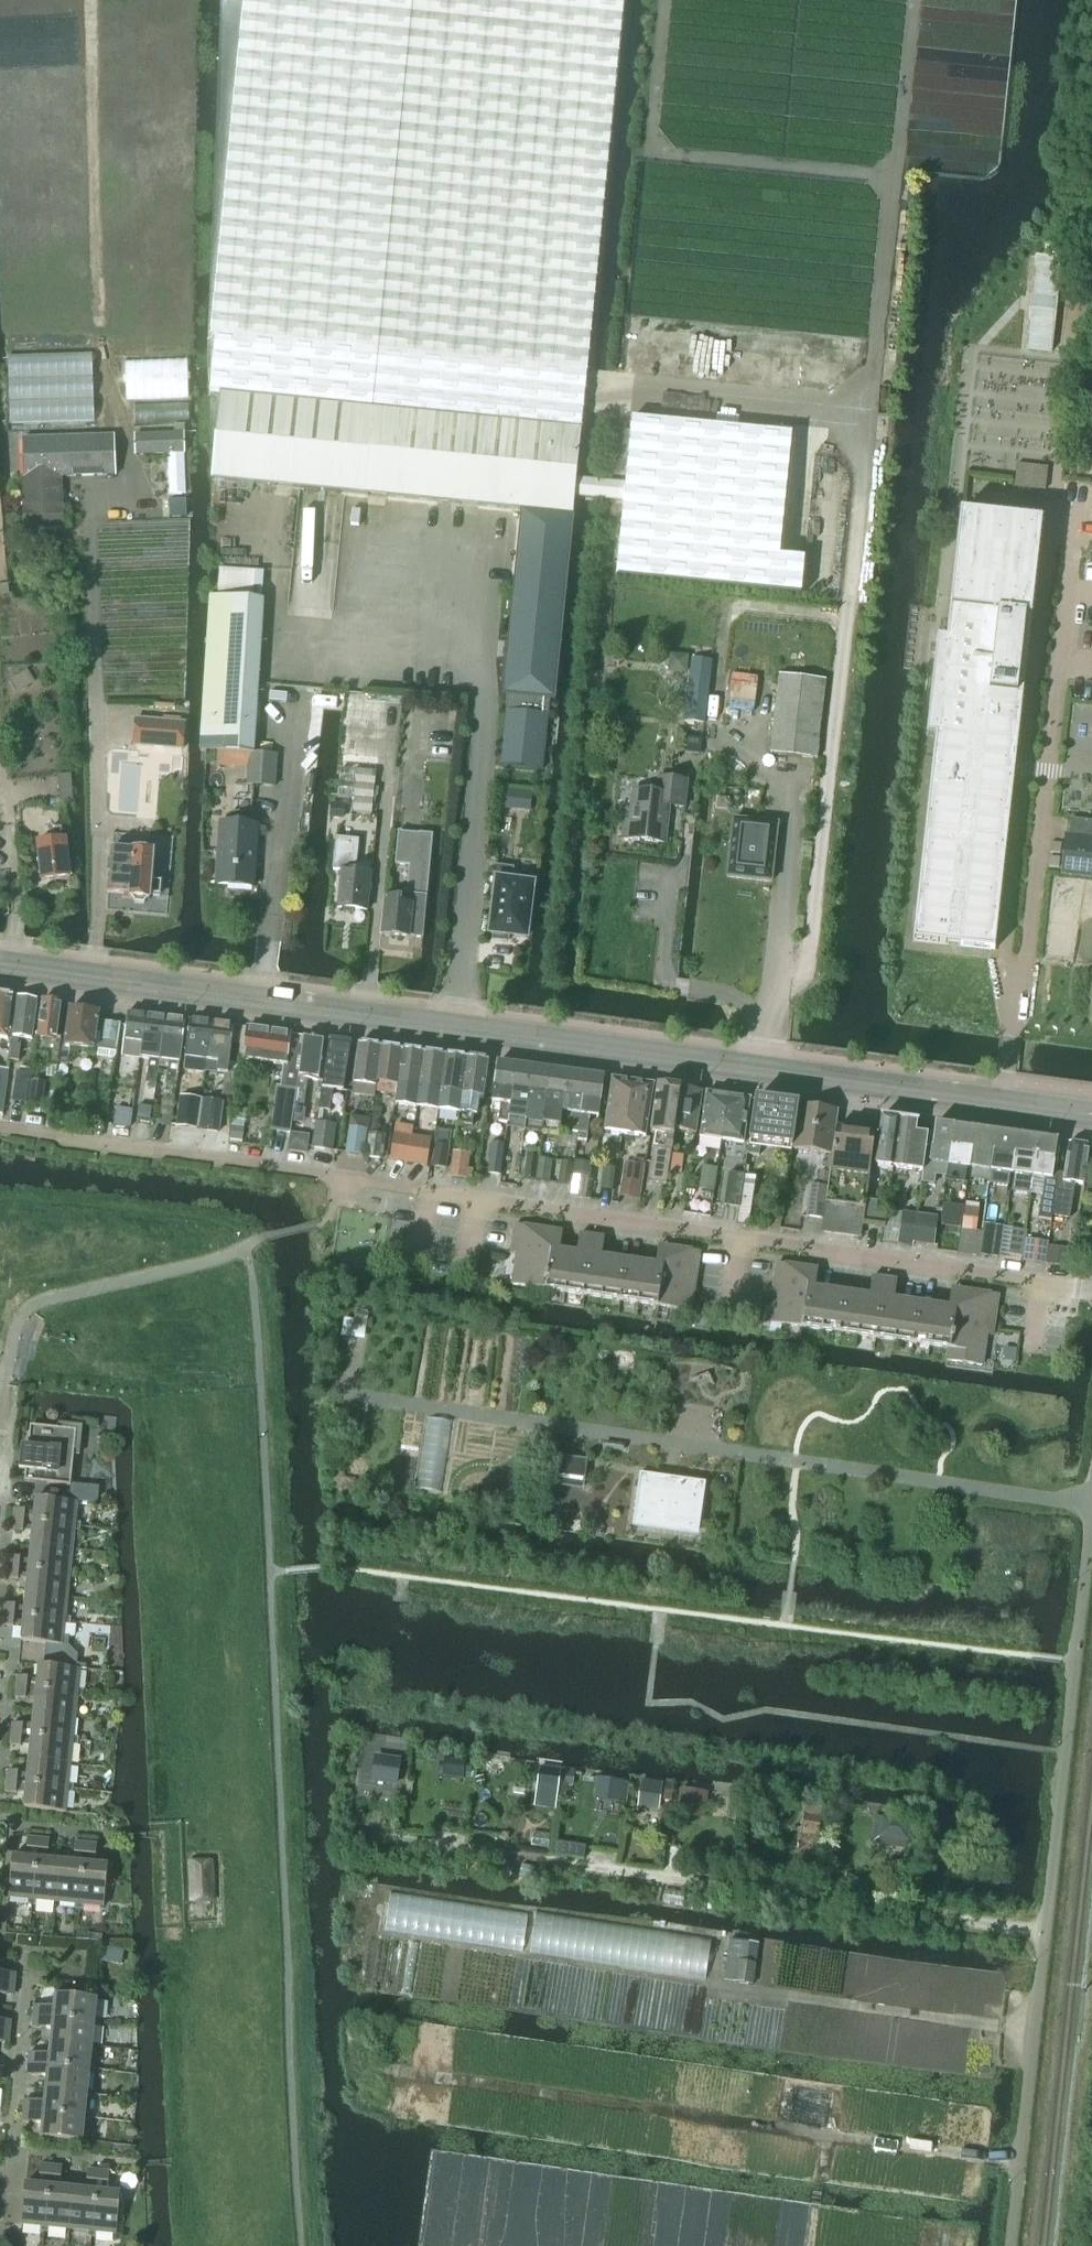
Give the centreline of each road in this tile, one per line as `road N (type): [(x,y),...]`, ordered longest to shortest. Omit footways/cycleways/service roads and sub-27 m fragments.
road 1 (secondary): [(1091,1116),(0,964)]
road 2 (track): [(1091,1506),(361,1397)]
road 3 (residential): [(430,1187),(0,1125)]
road 4 (residential): [(1043,1274),(744,1232)]
road 5 (residential): [(744,1232),(476,1194)]

